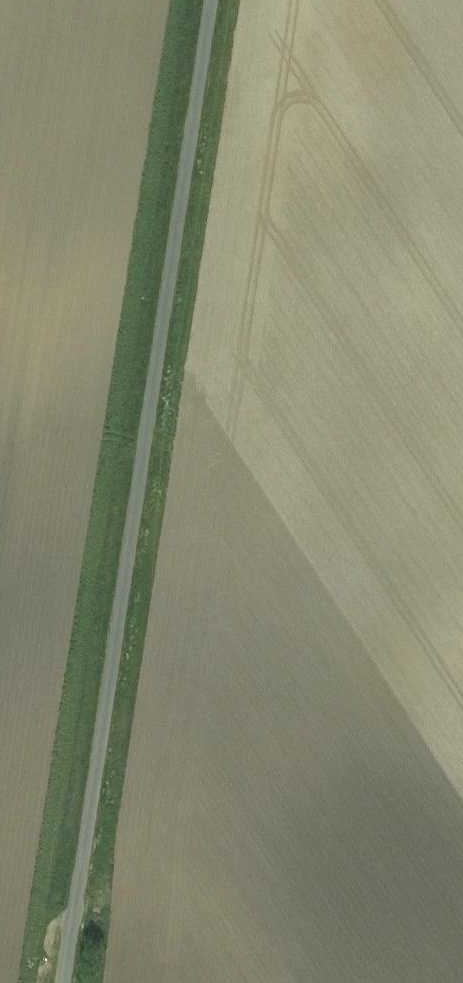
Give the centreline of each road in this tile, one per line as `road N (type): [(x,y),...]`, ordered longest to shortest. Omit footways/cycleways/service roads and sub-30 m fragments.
road 1 (unclassified): [(65,982),(212,0)]

